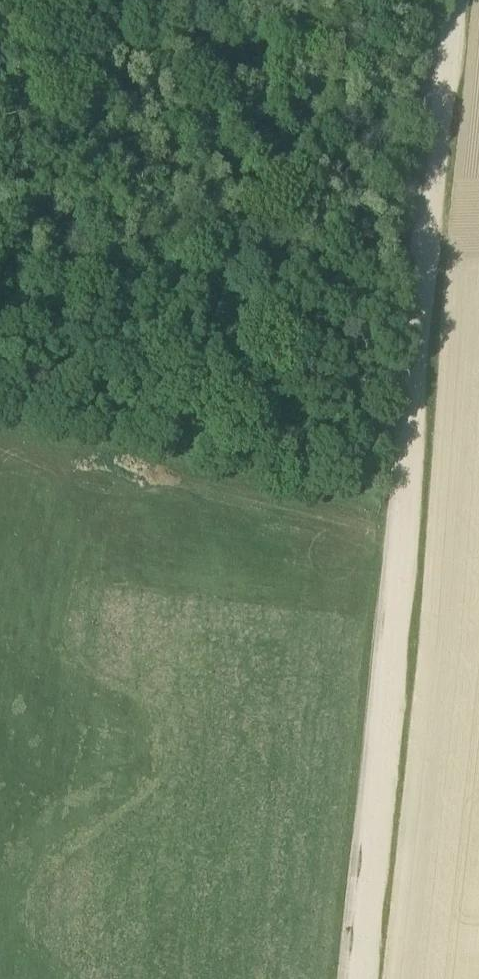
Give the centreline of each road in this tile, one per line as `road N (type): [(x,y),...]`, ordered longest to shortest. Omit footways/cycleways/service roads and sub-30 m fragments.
road 1 (track): [(457,0),(356,978)]
road 2 (track): [(0,431),(404,510)]

